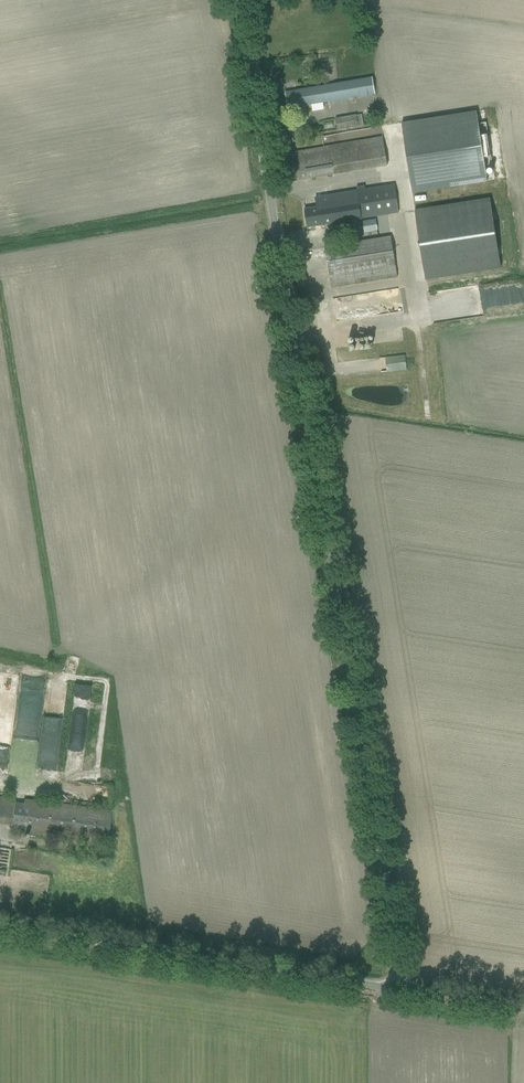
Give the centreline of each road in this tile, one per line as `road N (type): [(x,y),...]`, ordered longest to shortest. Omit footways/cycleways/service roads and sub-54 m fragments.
road 1 (unclassified): [(409,998),(242,0)]
road 2 (unclassified): [(409,998),(0,935)]

